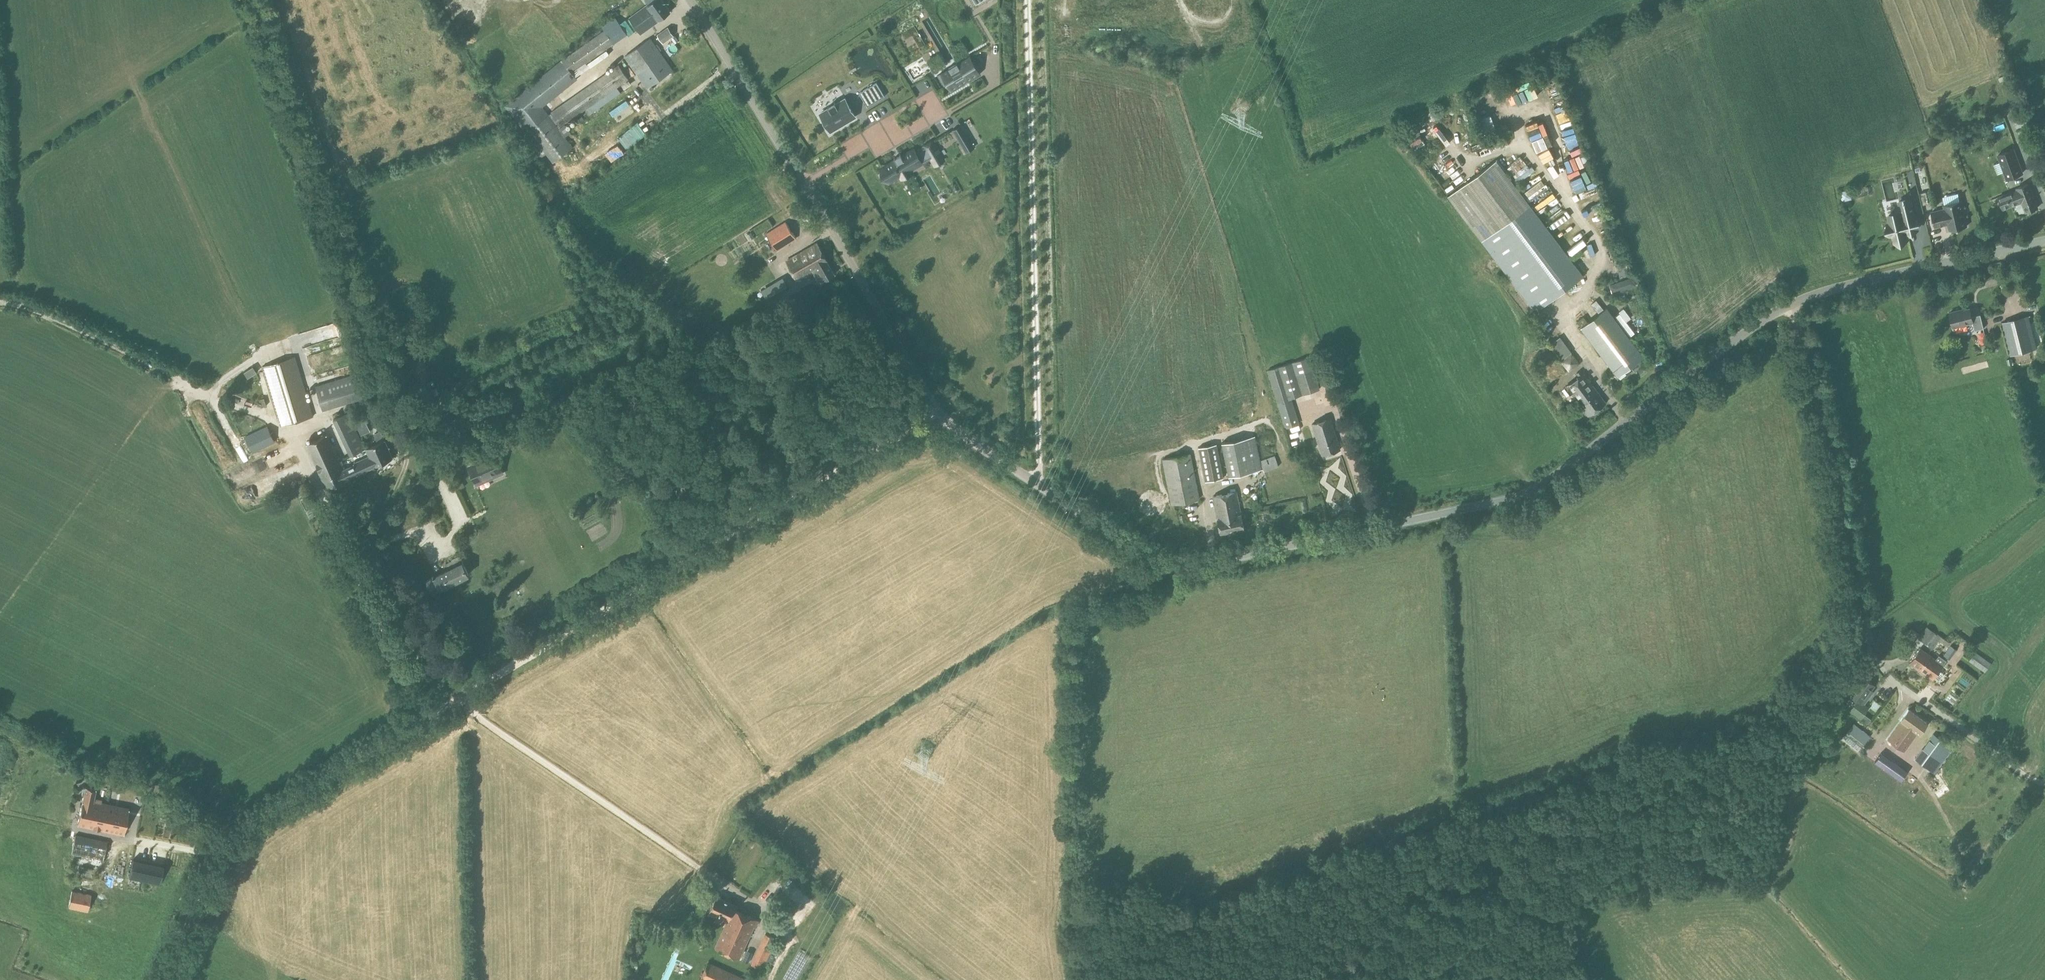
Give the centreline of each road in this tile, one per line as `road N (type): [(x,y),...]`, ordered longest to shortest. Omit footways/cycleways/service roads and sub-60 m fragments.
road 1 (unclassified): [(1792,304),(1530,491),(1211,562),(1170,564),(939,413),(690,0)]
road 2 (unclassified): [(2044,784),(1900,685),(1871,653),(1792,304)]
road 3 (track): [(458,699),(939,413)]
road 4 (track): [(165,979),(223,837),(427,715)]
road 5 (track): [(261,0),(368,308)]
road 6 (track): [(702,869),(458,699)]
road 7 (track): [(891,332),(656,476)]
road 8 (unclassified): [(2044,240),(1792,304)]
road 9 (track): [(427,715),(353,562)]

